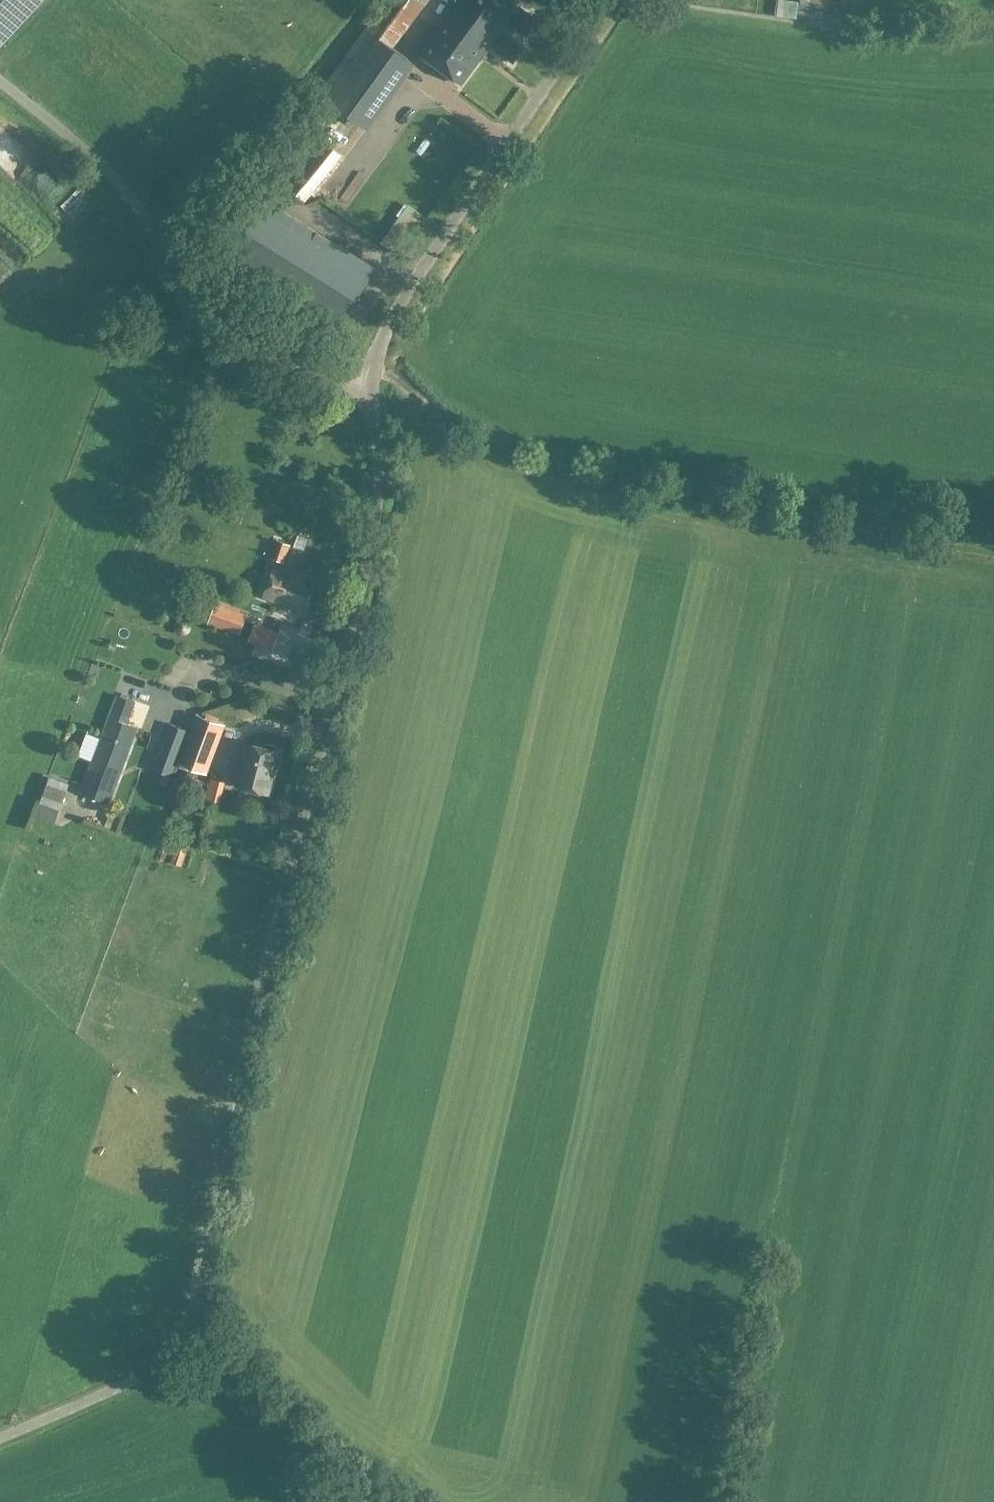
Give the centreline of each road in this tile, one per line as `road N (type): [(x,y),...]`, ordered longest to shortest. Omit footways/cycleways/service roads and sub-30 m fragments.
road 1 (unclassified): [(205,1300),(375,531),(378,439),(362,387)]
road 2 (unclassified): [(362,387),(205,317),(177,286),(120,183),(0,81)]
road 3 (unclassified): [(362,387),(401,298),(602,0)]
road 4 (unclassified): [(205,1300),(367,1501)]
road 5 (unclassified): [(0,1442),(159,1362),(187,1340),(205,1300)]

